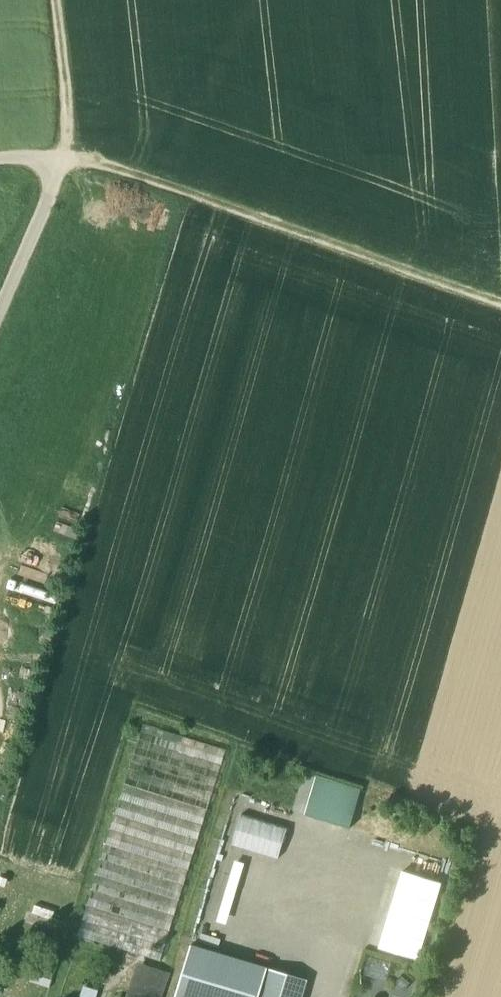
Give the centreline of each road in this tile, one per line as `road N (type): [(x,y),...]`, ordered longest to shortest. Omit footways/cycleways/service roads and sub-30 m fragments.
road 1 (track): [(68,155),(500,305)]
road 2 (track): [(68,155),(0,310)]
road 3 (track): [(68,155),(53,0)]

